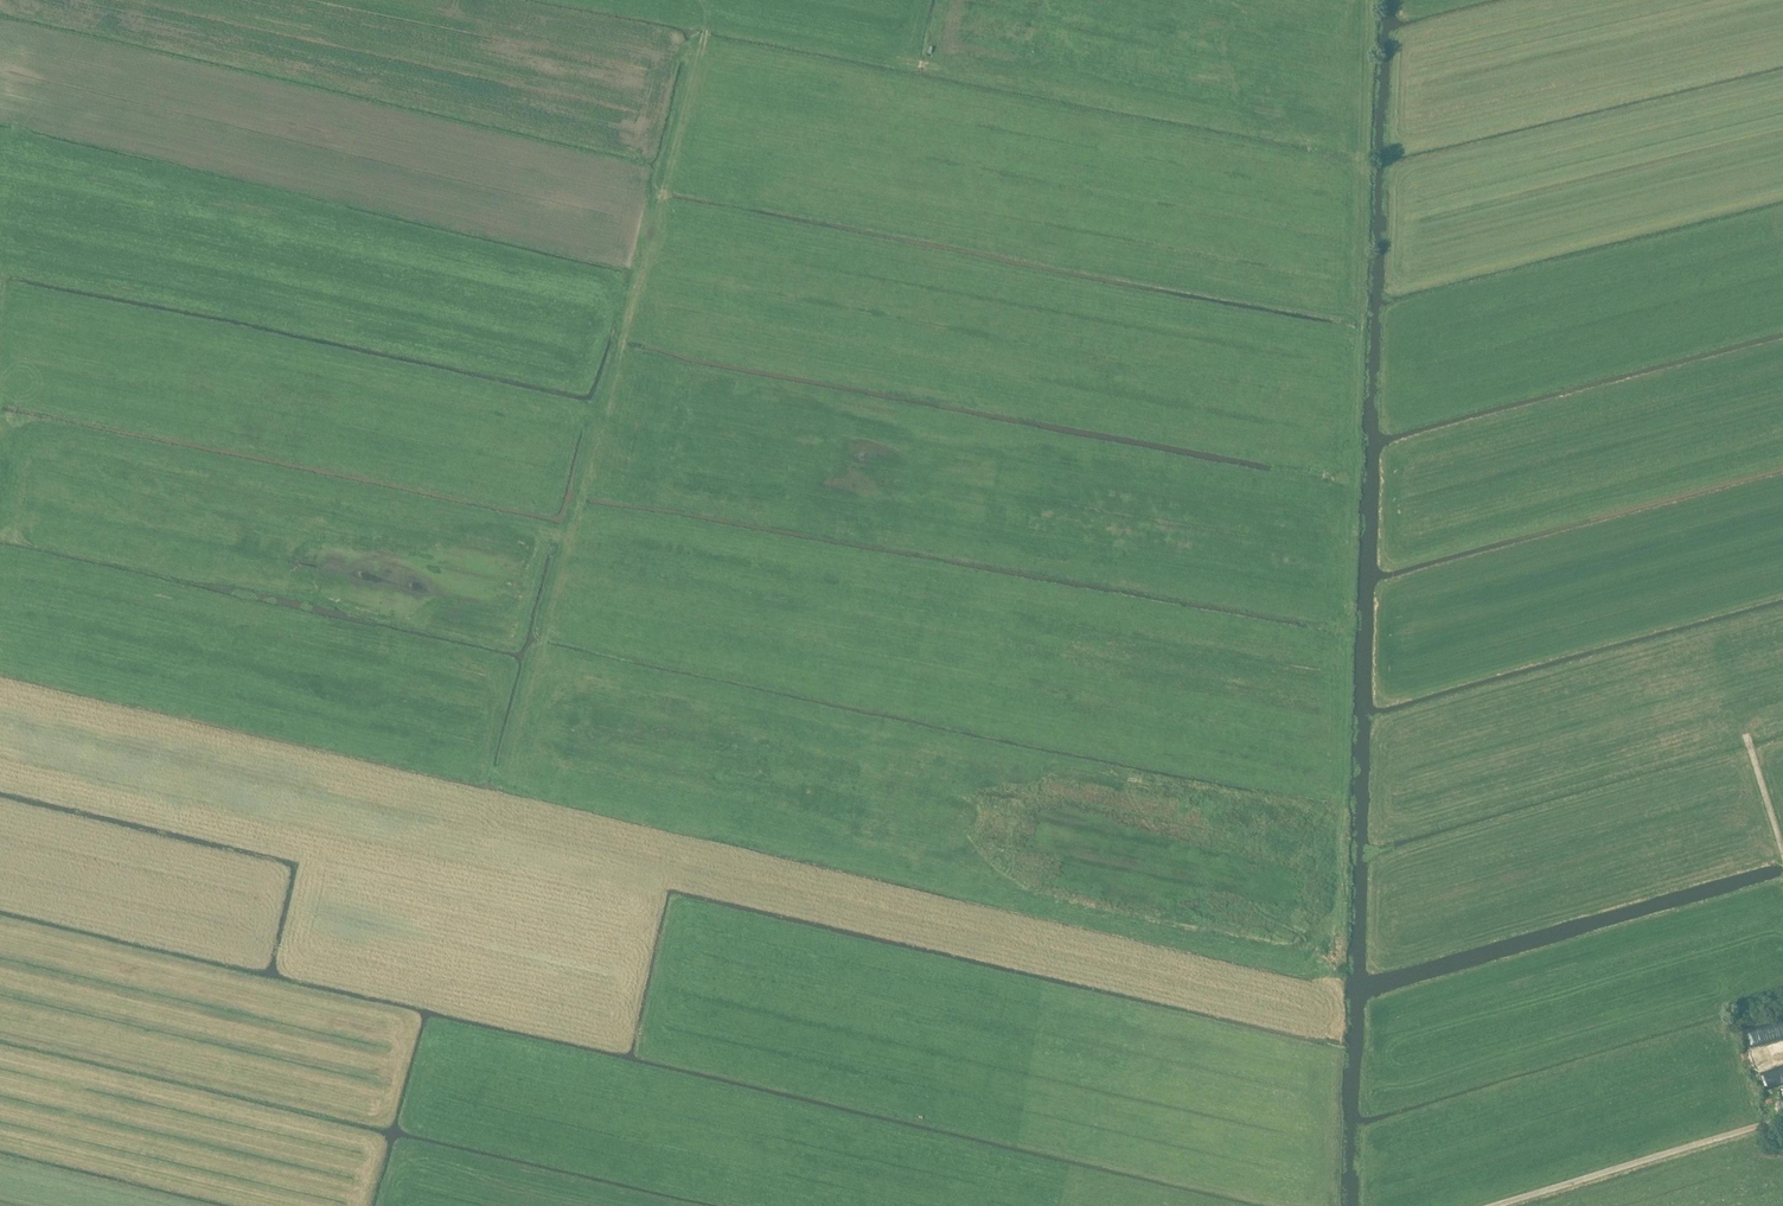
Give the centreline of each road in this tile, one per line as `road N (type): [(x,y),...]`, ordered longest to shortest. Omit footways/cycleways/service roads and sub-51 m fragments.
road 1 (track): [(1492,1205),(1782,1113)]
road 2 (track): [(1334,1205),(1337,1063)]
road 3 (track): [(1782,857),(1745,736)]

